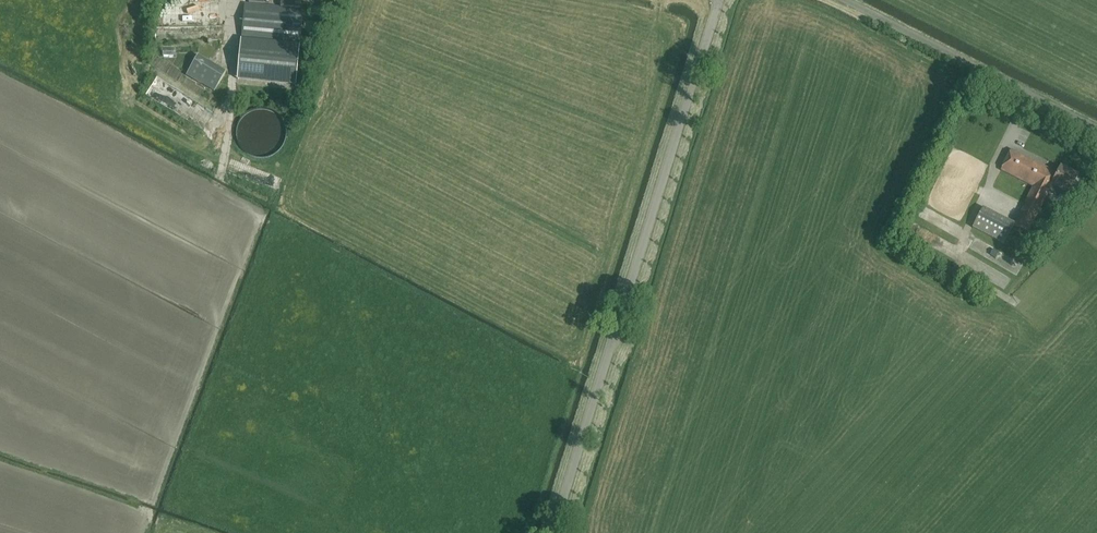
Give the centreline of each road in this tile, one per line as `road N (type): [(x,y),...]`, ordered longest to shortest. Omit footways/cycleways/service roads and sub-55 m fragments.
road 1 (unclassified): [(554,532),(721,0)]
road 2 (unclassified): [(1096,128),(840,0)]

